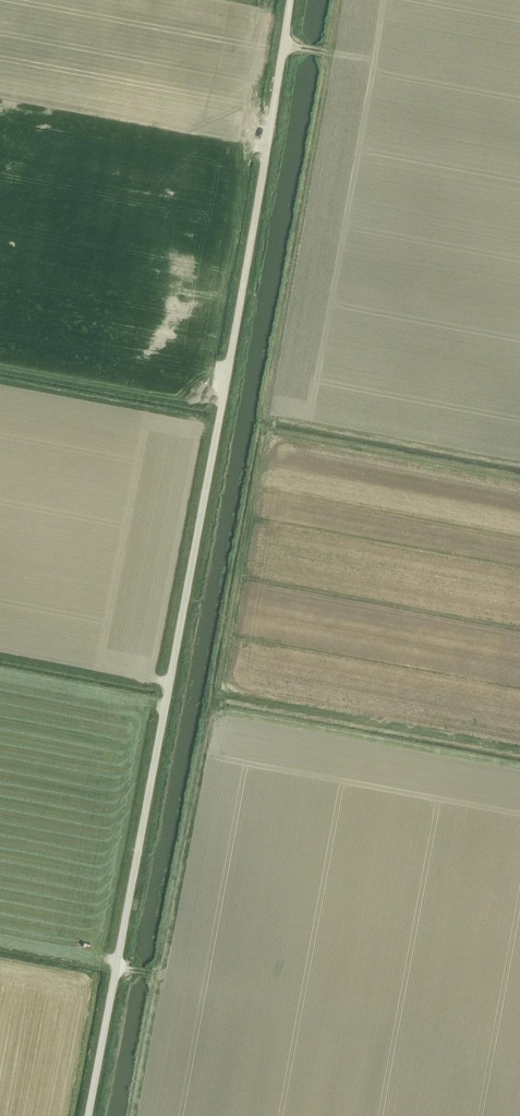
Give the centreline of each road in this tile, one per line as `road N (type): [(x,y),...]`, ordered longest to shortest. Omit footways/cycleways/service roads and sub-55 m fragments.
road 1 (unclassified): [(88,1115),(290,0)]

